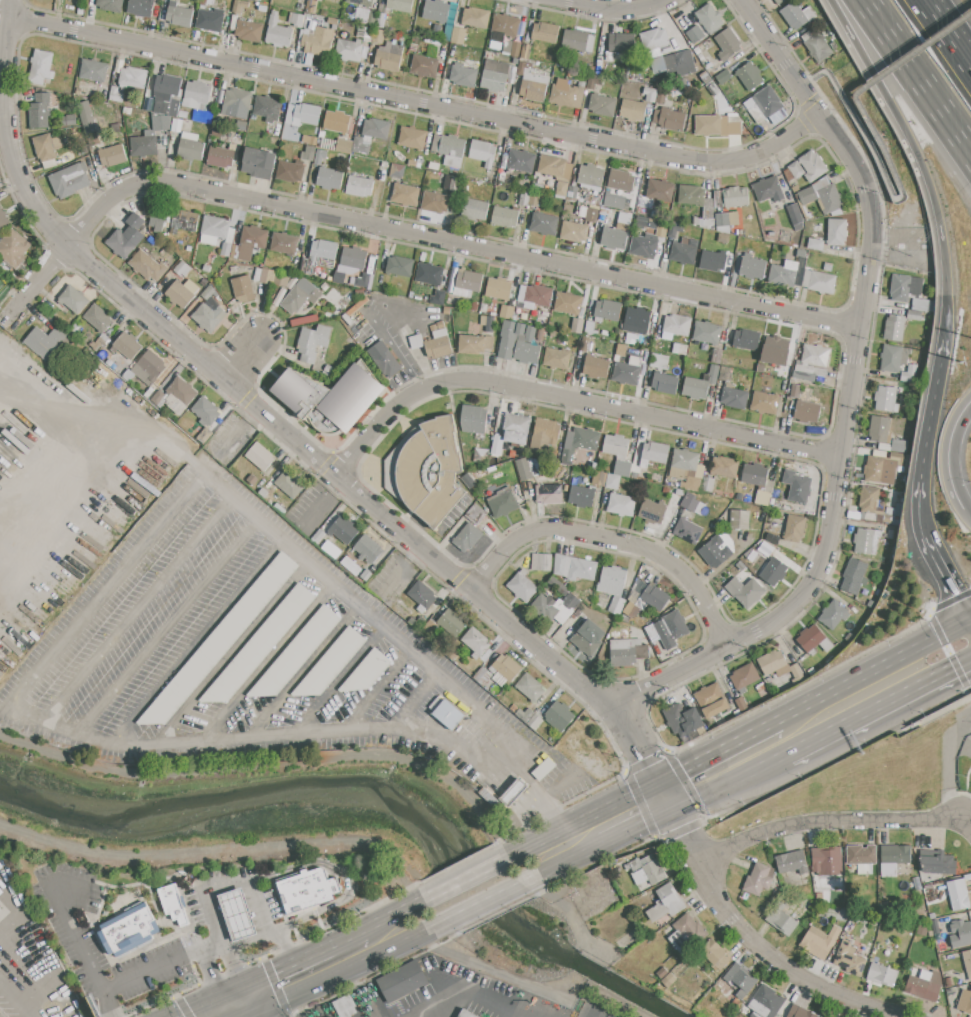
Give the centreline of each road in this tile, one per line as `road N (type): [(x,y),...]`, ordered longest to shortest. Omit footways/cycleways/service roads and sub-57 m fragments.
road 1 (residential): [(14,0),(7,116),(23,186),(44,221),(617,710),(658,784)]
road 2 (residential): [(4,327),(104,209),(123,194),(168,183),(863,330)]
road 3 (residential): [(741,0),(859,169),(876,220),(830,548),(822,574),(789,616),(617,710)]
road 4 (residential): [(11,18),(692,163),(749,161),(823,117)]
road 5 (residential): [(337,476),(416,395),(454,383),(844,459)]
road 6 (motorway): [(826,0),(924,171),(944,254),(942,345)]
road 7 (residential): [(473,592),(509,551),(544,532),(637,547),(690,581),(730,650)]
road 8 (residential): [(672,812),(708,858),(732,917),(797,974),(891,1016)]
road 9 (residential): [(708,858),(802,827),(963,817),(970,828)]
road 10 (motorway): [(942,345),(921,484),(926,536)]
road 11 (primary): [(789,753),(954,667)]
road 12 (motorway): [(865,0),(970,148)]
road 13 (primary): [(929,643),(779,721)]
road 14 (primary): [(658,784),(530,849)]
road 15 (primary): [(779,721),(658,784)]
road 16 (primary): [(239,1001),(362,948)]
road 17 (primary): [(672,812),(789,753)]
road 18 (primary): [(530,849),(417,907)]
road 19 (primary): [(431,933),(544,878)]

